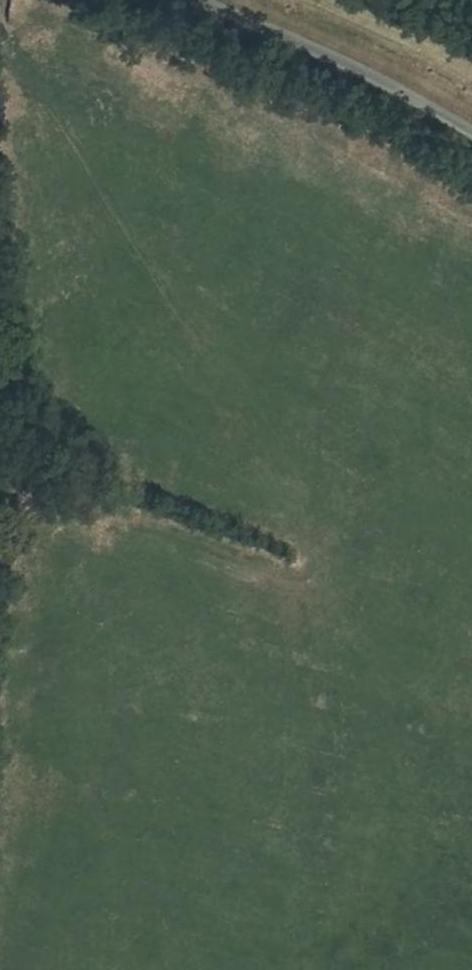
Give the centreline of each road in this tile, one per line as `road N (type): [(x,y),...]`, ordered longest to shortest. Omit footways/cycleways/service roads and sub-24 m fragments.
road 1 (unclassified): [(190,0),(320,54),(471,135)]

